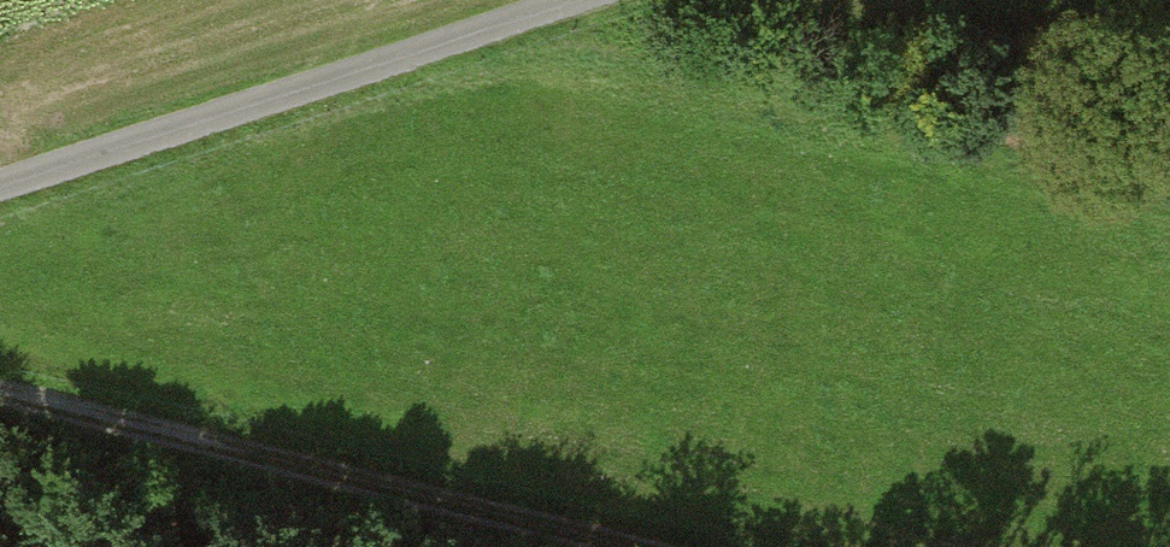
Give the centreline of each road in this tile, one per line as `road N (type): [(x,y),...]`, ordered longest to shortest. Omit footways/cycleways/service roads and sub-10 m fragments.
road 1 (track): [(612,546),(0,409)]
road 2 (track): [(0,191),(588,0)]

